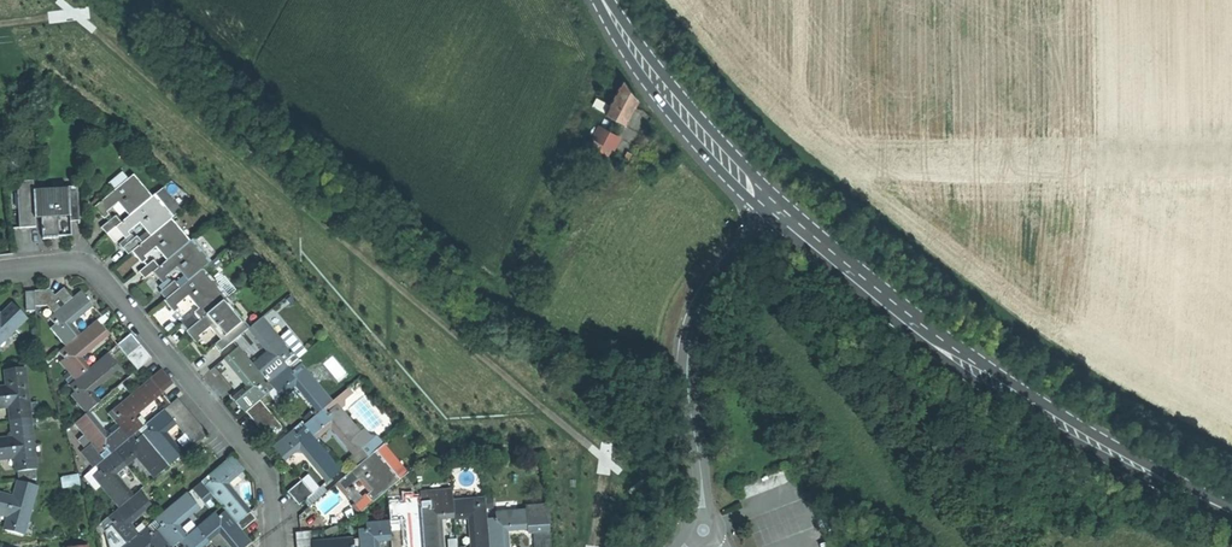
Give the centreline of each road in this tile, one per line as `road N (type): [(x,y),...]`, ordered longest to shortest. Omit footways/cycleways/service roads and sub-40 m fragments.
road 1 (residential): [(597,546),(606,458),(75,15),(0,22)]
road 2 (secondary): [(1231,510),(1128,461),(999,383),(776,206)]
road 3 (residential): [(277,546),(274,490),(263,463),(103,273),(60,262),(0,269)]
road 4 (tertiary): [(702,515),(686,342),(710,282),(776,206)]
road 5 (secondary): [(776,206),(679,108),(605,0)]

